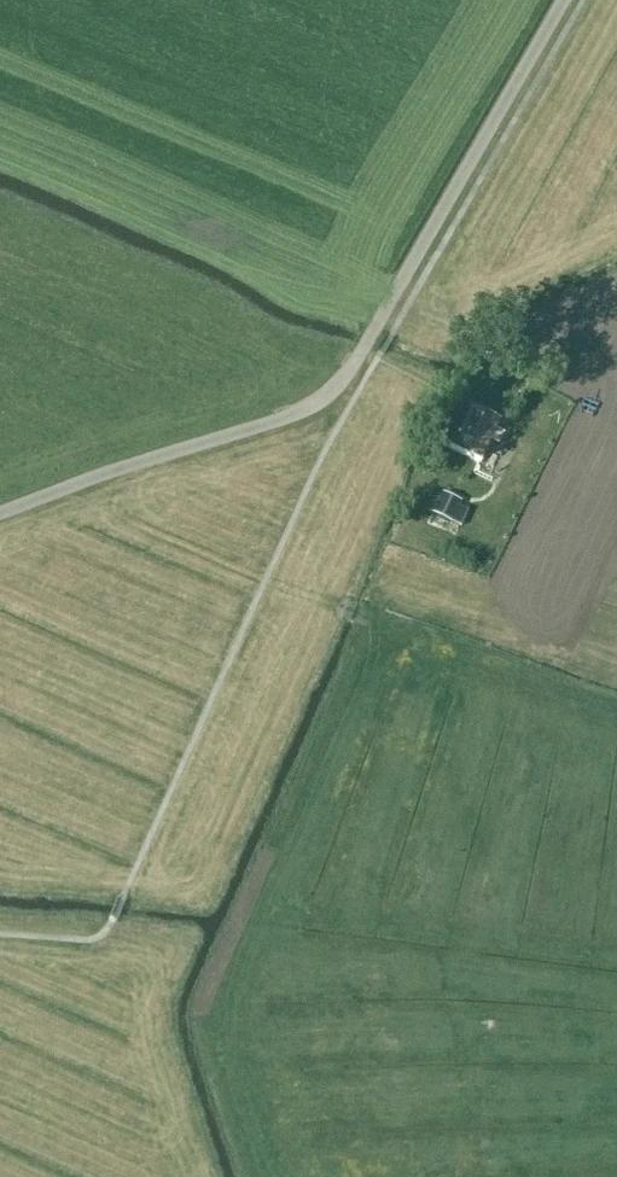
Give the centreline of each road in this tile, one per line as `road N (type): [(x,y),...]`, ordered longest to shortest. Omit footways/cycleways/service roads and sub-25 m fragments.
road 1 (unclassified): [(565,0),(335,392),(0,522)]

